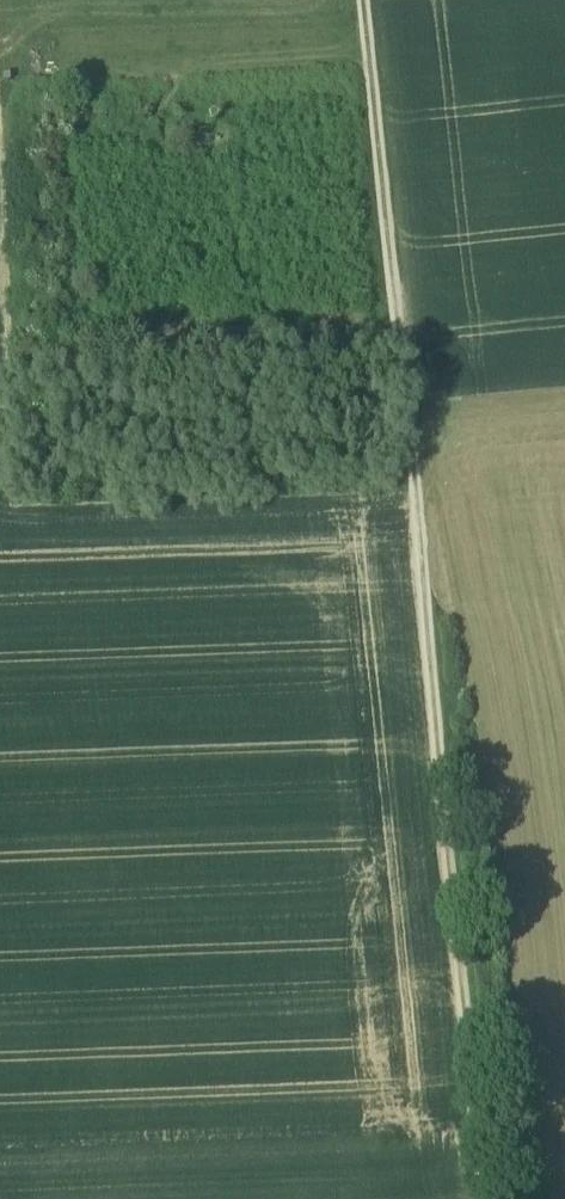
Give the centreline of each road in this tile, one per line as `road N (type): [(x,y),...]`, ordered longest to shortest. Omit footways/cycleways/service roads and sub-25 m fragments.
road 1 (track): [(372,0),(493,1198)]

